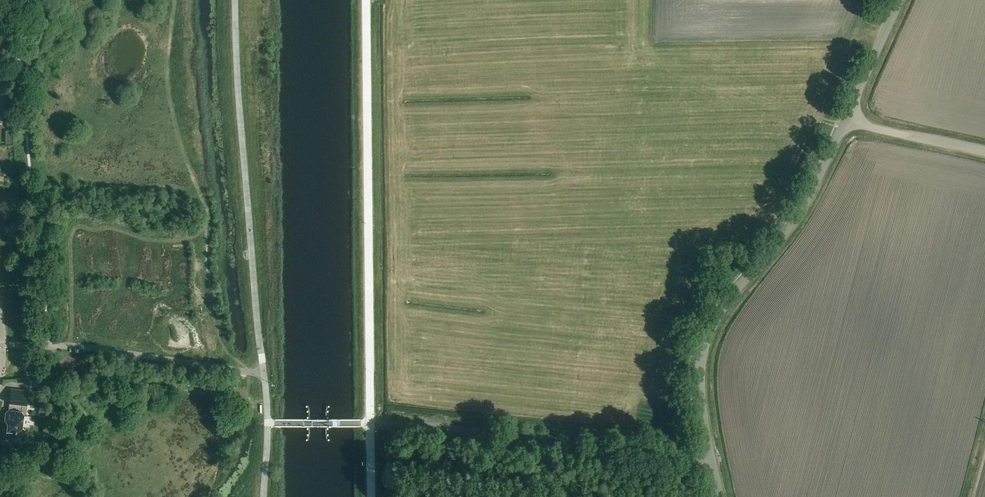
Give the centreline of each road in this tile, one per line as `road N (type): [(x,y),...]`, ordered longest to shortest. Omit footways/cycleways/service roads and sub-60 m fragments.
road 1 (unclassified): [(848,117),(802,209),(733,295),(703,349),(712,461)]
road 2 (unclassified): [(712,461),(370,423)]
road 3 (unclassified): [(848,117),(984,152)]
road 4 (unclassified): [(900,0),(848,117)]

